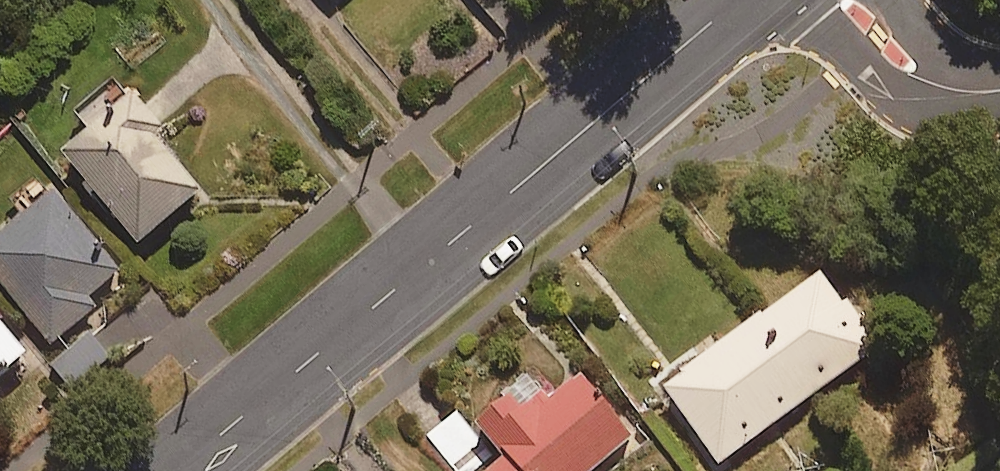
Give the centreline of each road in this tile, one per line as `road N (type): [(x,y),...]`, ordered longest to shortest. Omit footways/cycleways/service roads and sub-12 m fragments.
road 1 (tertiary): [(177,470),(739,0)]
road 2 (residential): [(750,0),(855,90),(910,99),(999,91)]

